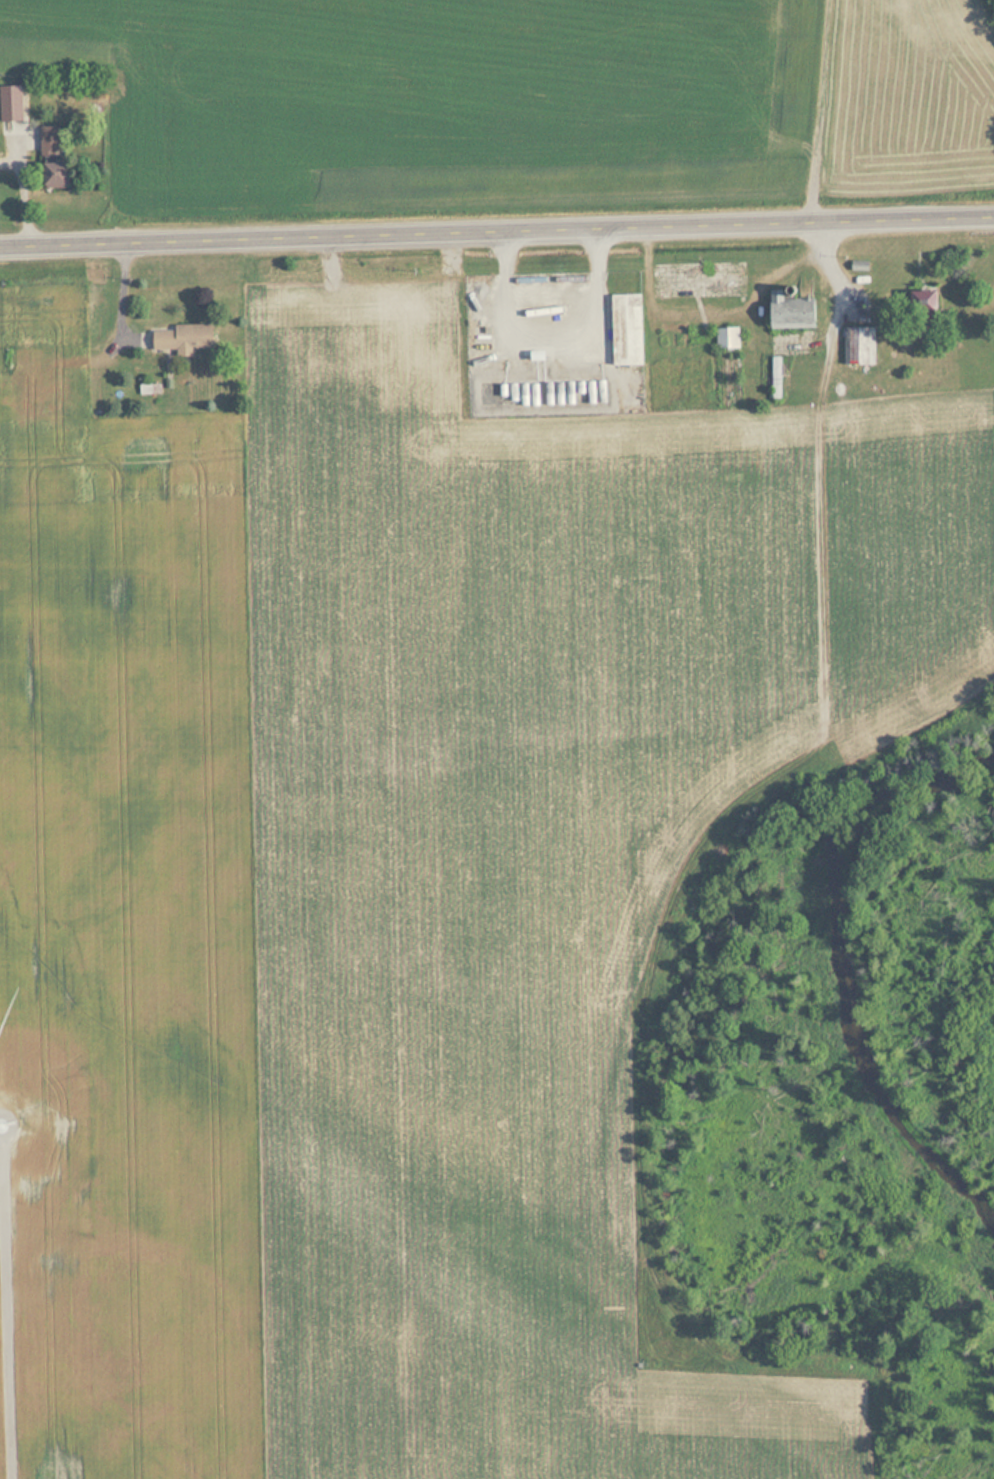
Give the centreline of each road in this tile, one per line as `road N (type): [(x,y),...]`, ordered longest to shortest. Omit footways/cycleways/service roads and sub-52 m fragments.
road 1 (track): [(825,0),(804,222),(842,295),(815,421),(820,722),(802,755),(737,803),(690,862),(646,984),(638,1080),(641,1249),(652,1317),(663,1343),(683,1354),(723,1356)]
road 2 (primary): [(0,246),(993,217)]

